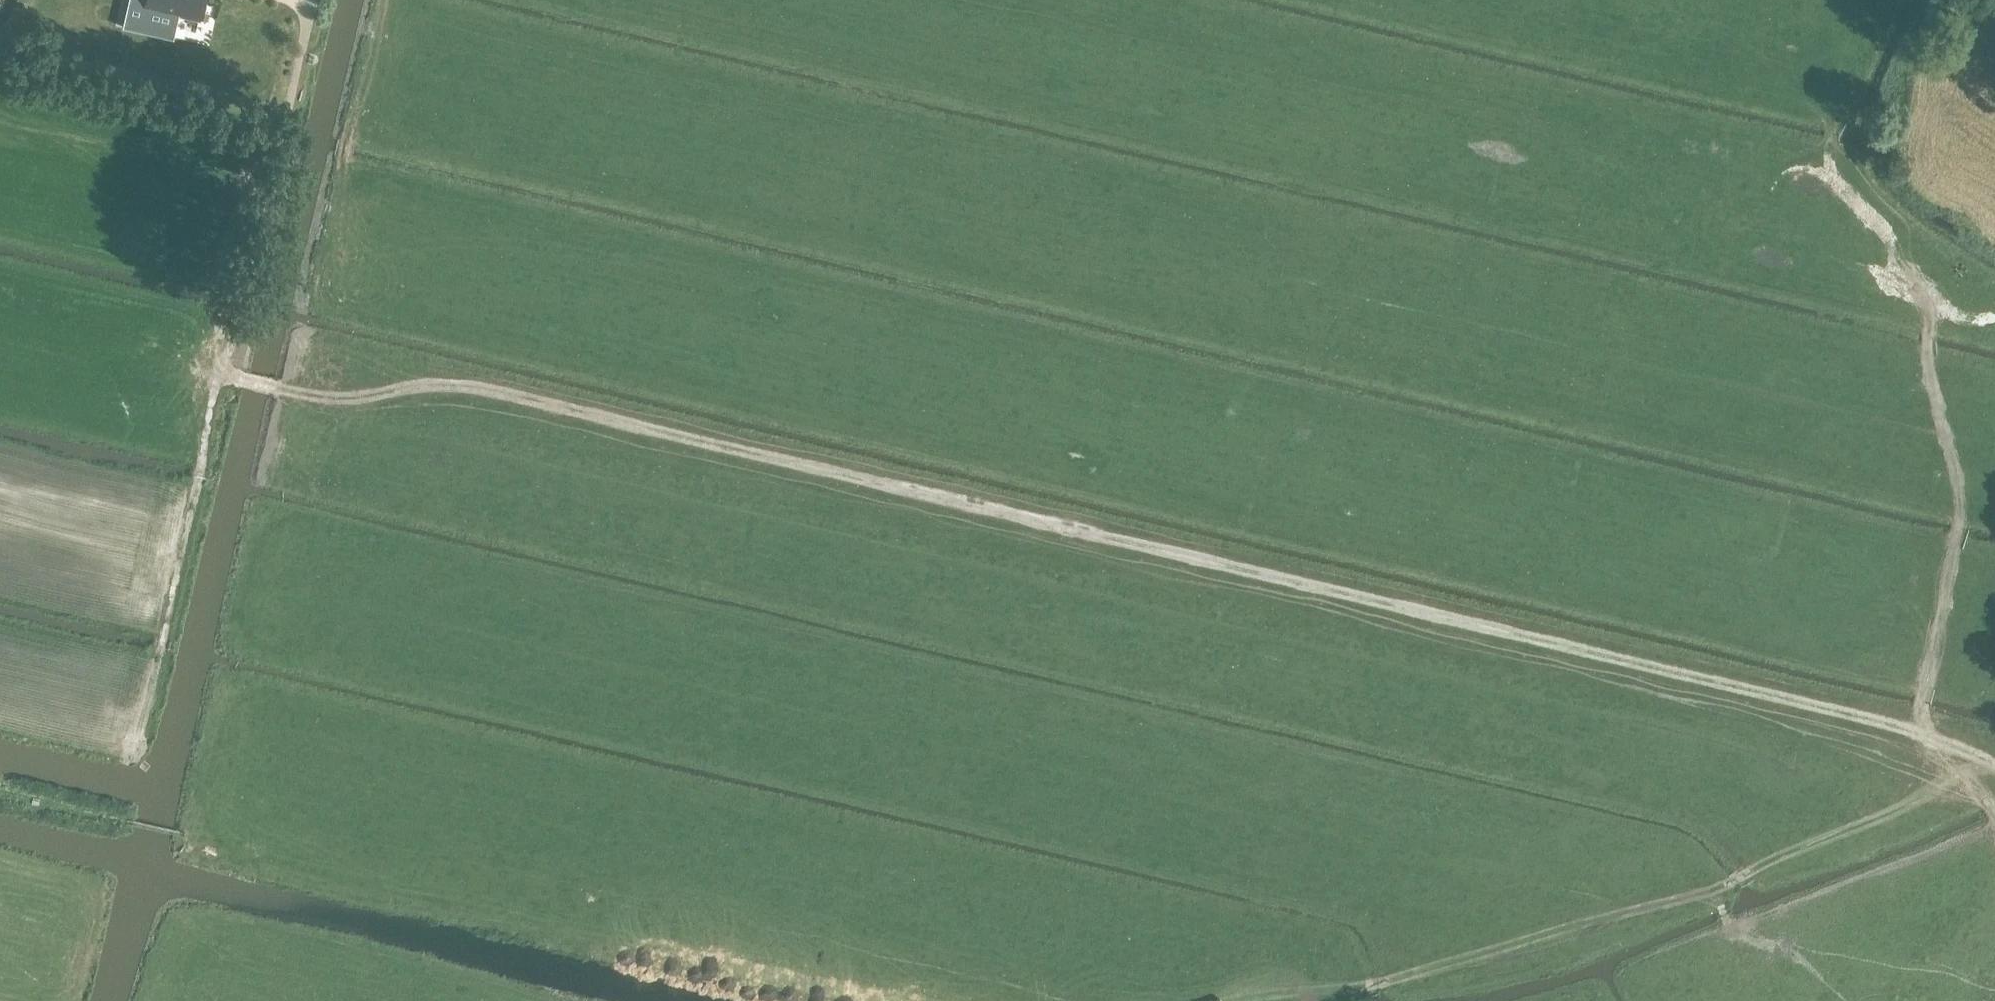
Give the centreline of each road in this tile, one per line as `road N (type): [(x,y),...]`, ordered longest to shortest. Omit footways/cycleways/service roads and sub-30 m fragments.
road 1 (track): [(1795,695),(1671,673),(877,479),(467,399),(285,391),(224,380)]
road 2 (track): [(162,658),(311,0)]
road 3 (track): [(1713,897),(1306,1000)]
road 4 (track): [(1994,998),(1734,927),(1713,897)]
road 5 (track): [(0,115),(247,286)]
road 6 (track): [(1917,739),(1963,507)]
road 7 (track): [(1713,897),(1750,869),(1795,695)]
road 8 (track): [(1917,739),(1874,716),(1795,695)]

